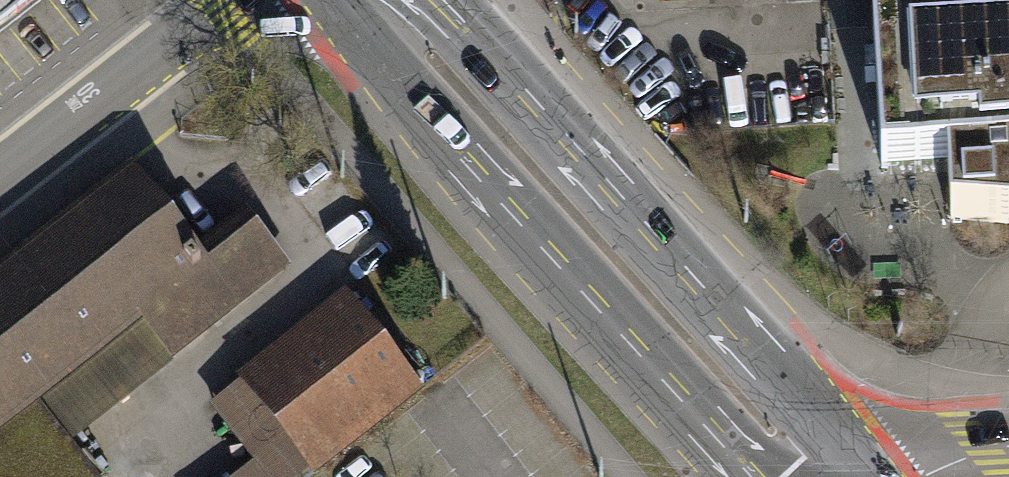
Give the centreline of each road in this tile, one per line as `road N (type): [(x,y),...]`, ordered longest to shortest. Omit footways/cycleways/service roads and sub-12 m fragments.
road 1 (secondary): [(396,0),(808,476)]
road 2 (tertiary): [(0,184),(243,0)]

